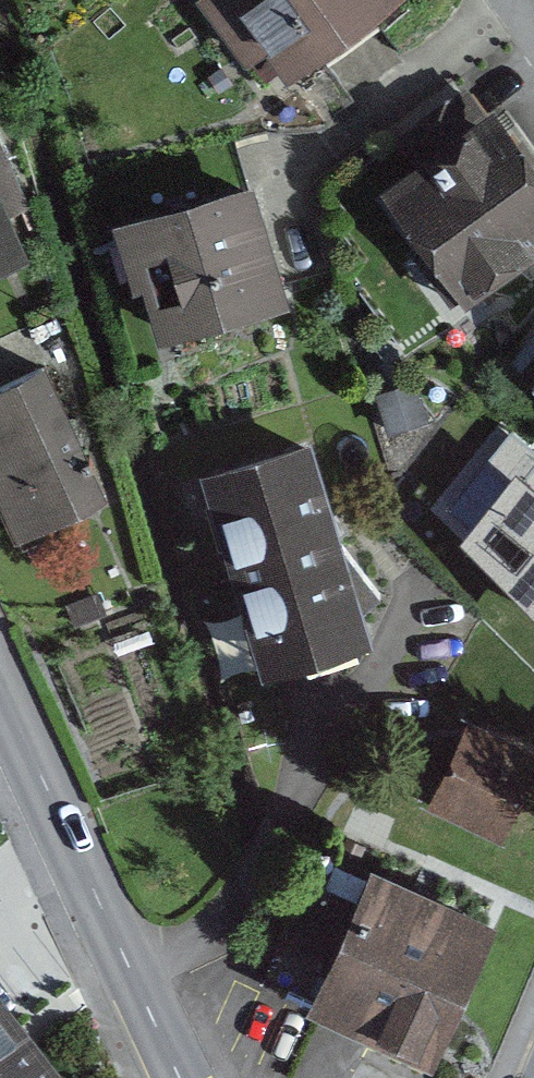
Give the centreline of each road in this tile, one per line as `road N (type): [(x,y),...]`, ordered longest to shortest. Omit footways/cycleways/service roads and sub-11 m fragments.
road 1 (residential): [(180,1077),(0,687)]

